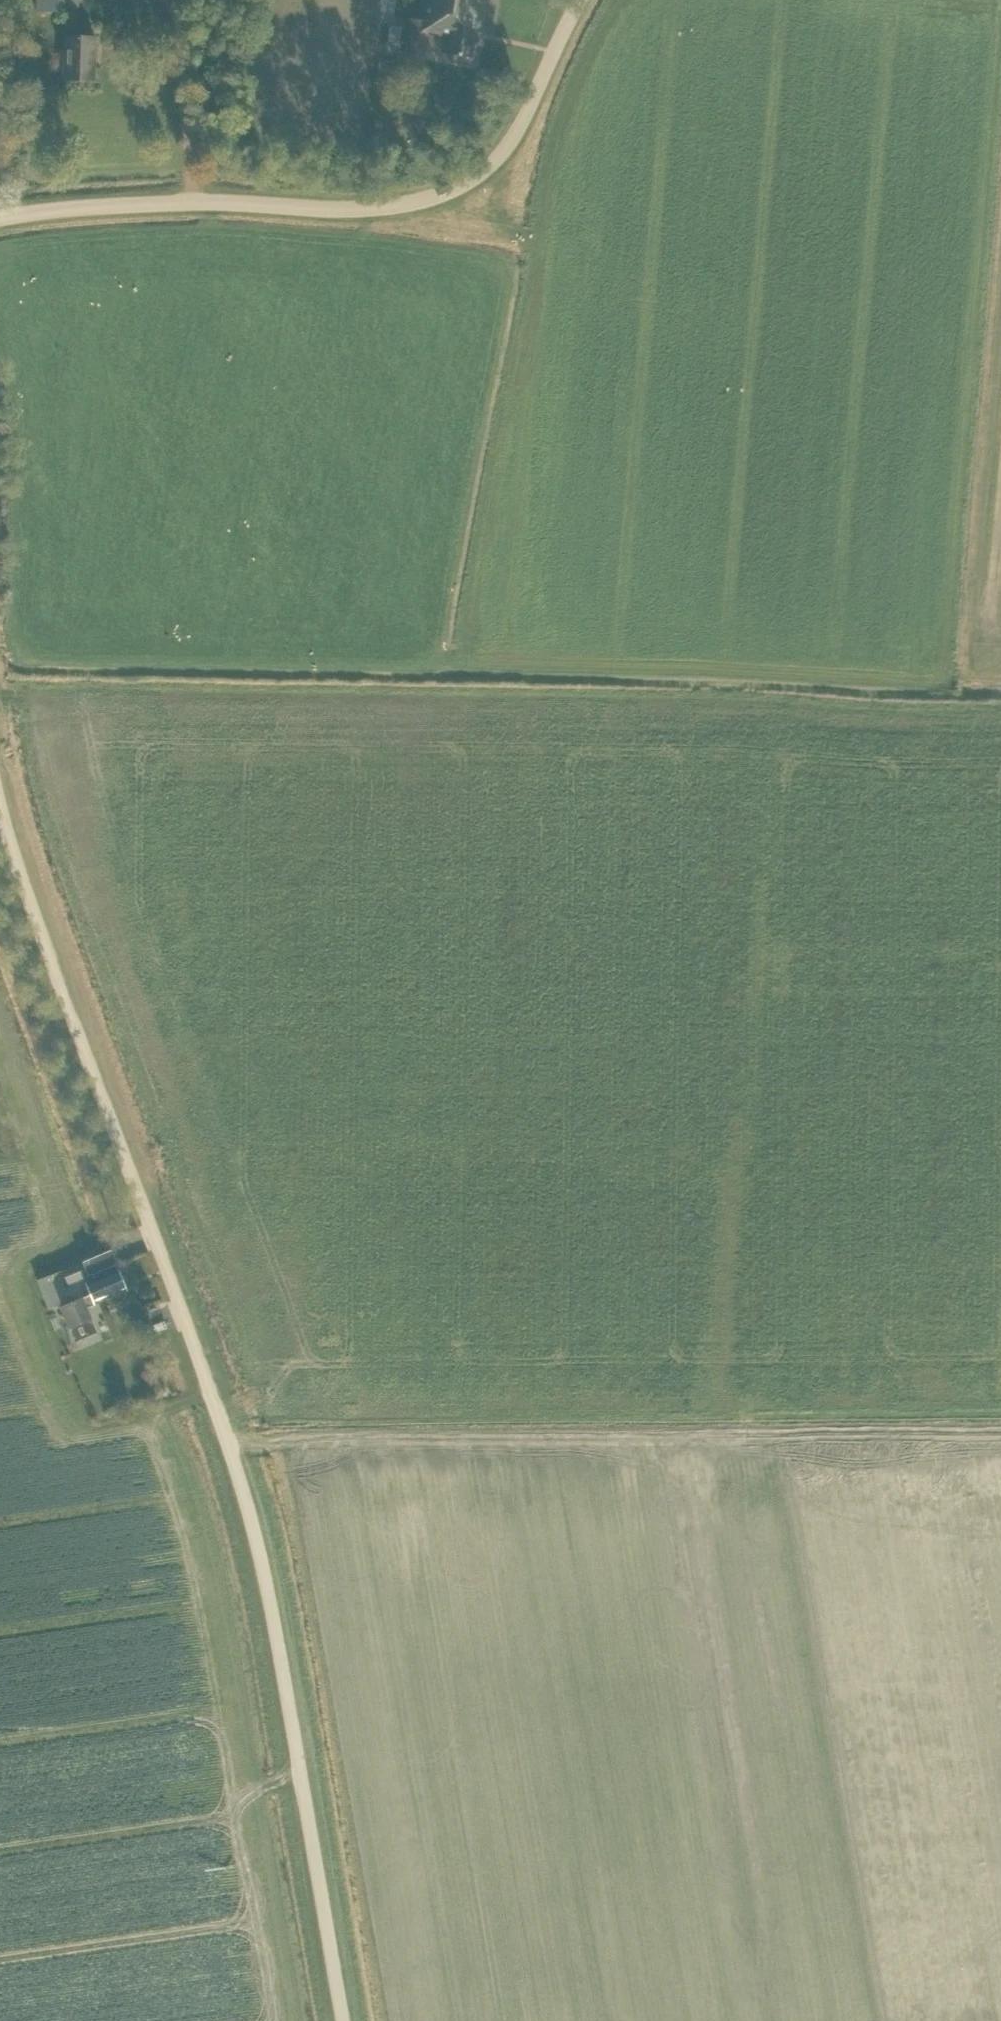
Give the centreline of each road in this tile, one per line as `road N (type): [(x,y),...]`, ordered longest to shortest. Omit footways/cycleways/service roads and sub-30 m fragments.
road 1 (unclassified): [(342,2020),(248,1505),(0,810)]
road 2 (unclassified): [(0,221),(136,204),(356,213),(431,197),(496,160),(519,135),(586,0)]

